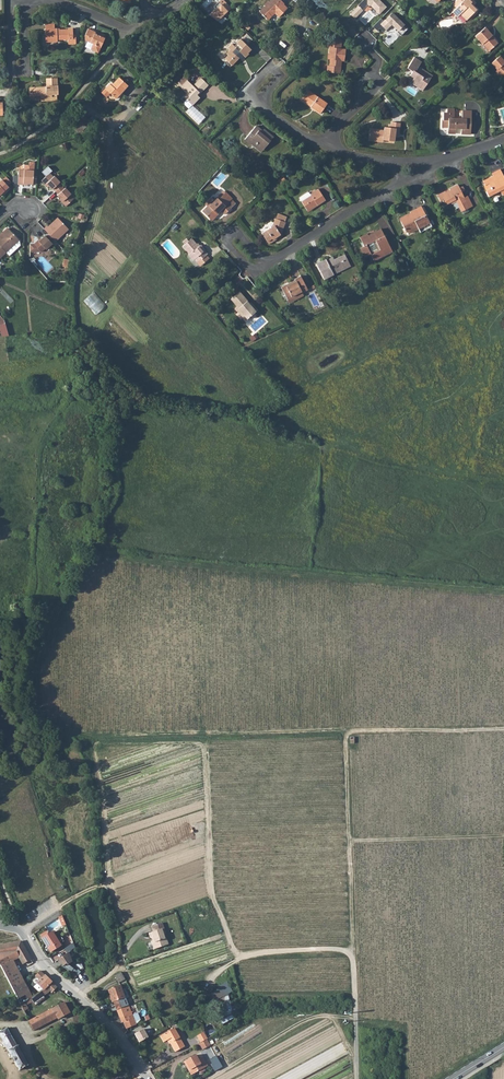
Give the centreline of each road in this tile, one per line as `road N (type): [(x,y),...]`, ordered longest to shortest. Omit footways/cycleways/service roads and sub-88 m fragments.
road 1 (track): [(503,729),(89,735),(49,722),(37,709),(34,681),(94,559),(105,554),(503,590)]
road 2 (track): [(356,1078),(346,733)]
road 3 (track): [(239,959),(211,889),(209,733)]
road 4 (residential): [(0,926),(22,932),(147,1078)]
road 5 (track): [(97,744),(107,881),(57,907)]
road 6 (residential): [(0,153),(59,117),(132,32)]
road 7 (track): [(356,1019),(305,1021),(208,1078)]
road 8 (track): [(352,953),(248,955),(206,989)]
road 9 (track): [(350,842),(503,835)]
road 10 (residential): [(272,261),(397,181)]
road 11 (residential): [(14,0),(18,71),(28,63),(27,22)]

